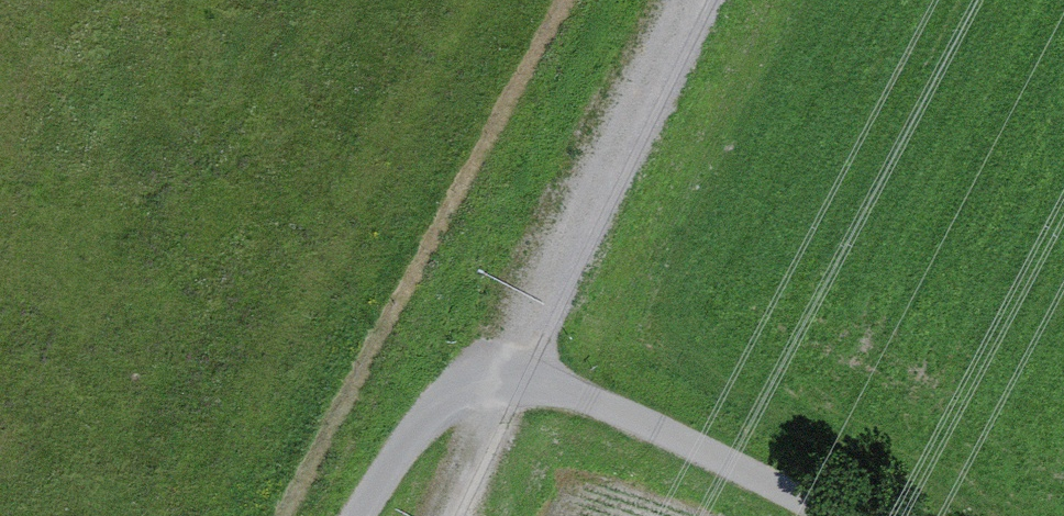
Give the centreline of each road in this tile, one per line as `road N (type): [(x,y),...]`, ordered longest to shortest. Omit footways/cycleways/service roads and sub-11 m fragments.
road 1 (track): [(693,0),(445,515)]
road 2 (track): [(367,515),(447,400),(515,373),(539,373),(833,515)]

